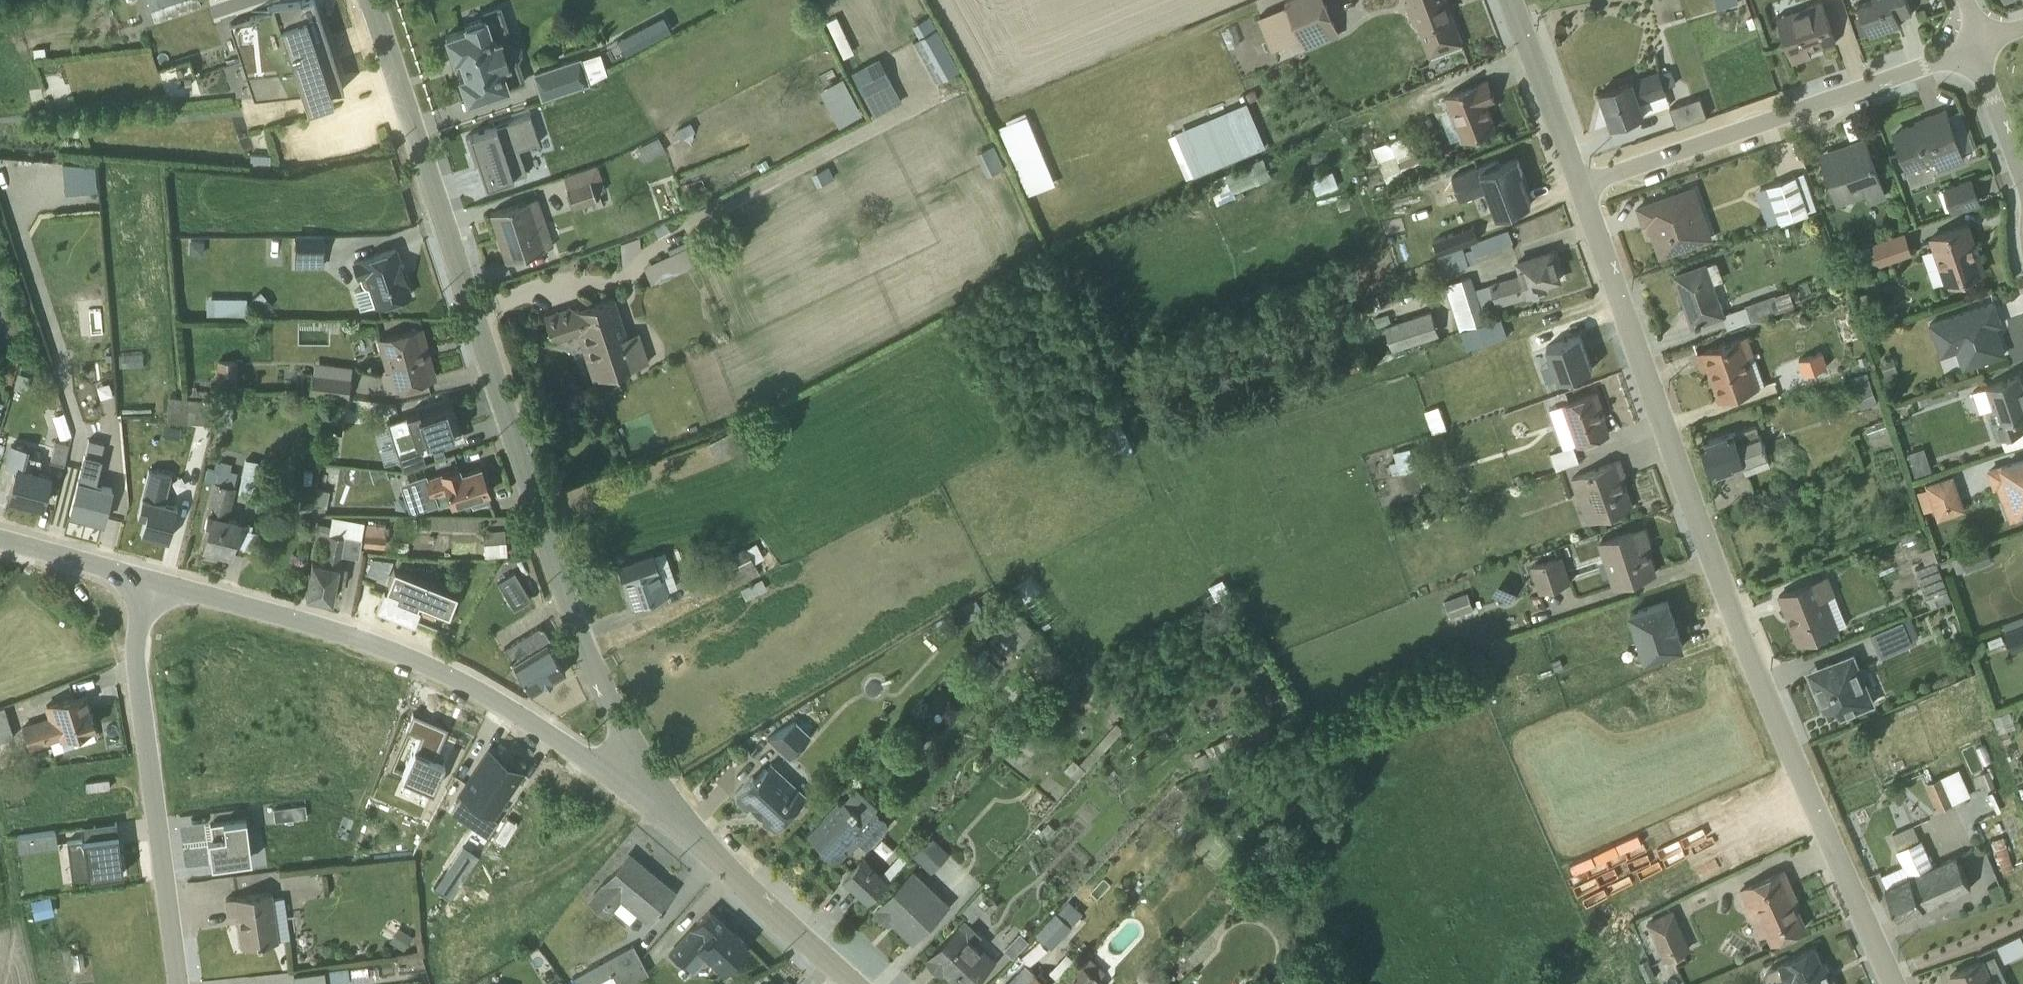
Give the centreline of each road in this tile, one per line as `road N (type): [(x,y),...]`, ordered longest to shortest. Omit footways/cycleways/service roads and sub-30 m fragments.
road 1 (residential): [(1894,983),(1771,711),(1579,187)]
road 2 (residential): [(646,789),(548,546),(373,0)]
road 3 (residential): [(646,789),(367,643),(146,581)]
road 4 (residential): [(1579,187),(1978,47)]
road 5 (residential): [(178,983),(136,672),(146,581)]
road 6 (residential): [(852,983),(646,789)]
road 7 (residential): [(1579,187),(1510,0)]
road 8 (residential): [(146,581),(0,541)]
road 9 (residential): [(1978,47),(2022,183)]

